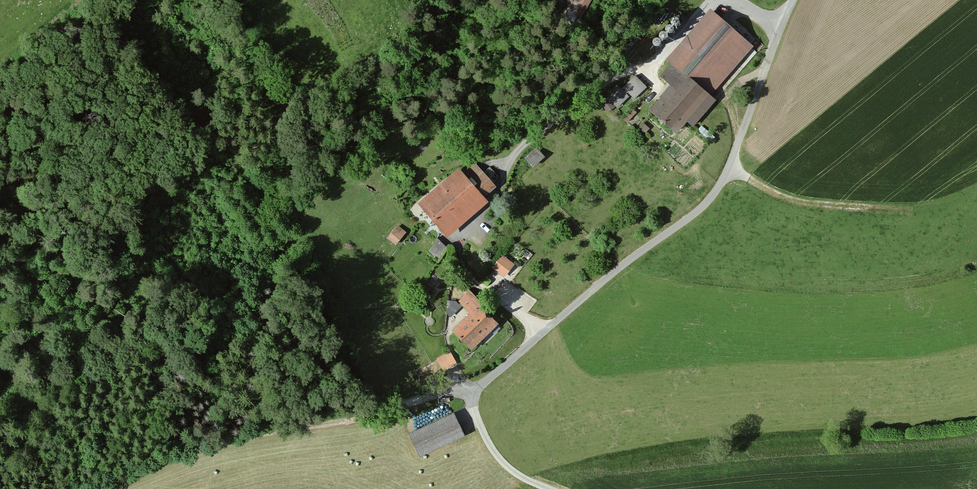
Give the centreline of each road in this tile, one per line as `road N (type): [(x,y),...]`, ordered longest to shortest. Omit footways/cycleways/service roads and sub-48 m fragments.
road 1 (unclassified): [(545,488),(509,471),(487,441),(474,413),(479,386),(697,213),(718,187),(794,0)]
road 2 (track): [(477,395),(455,393),(195,447),(99,488)]
road 3 (track): [(730,165),(776,194),(905,211)]

